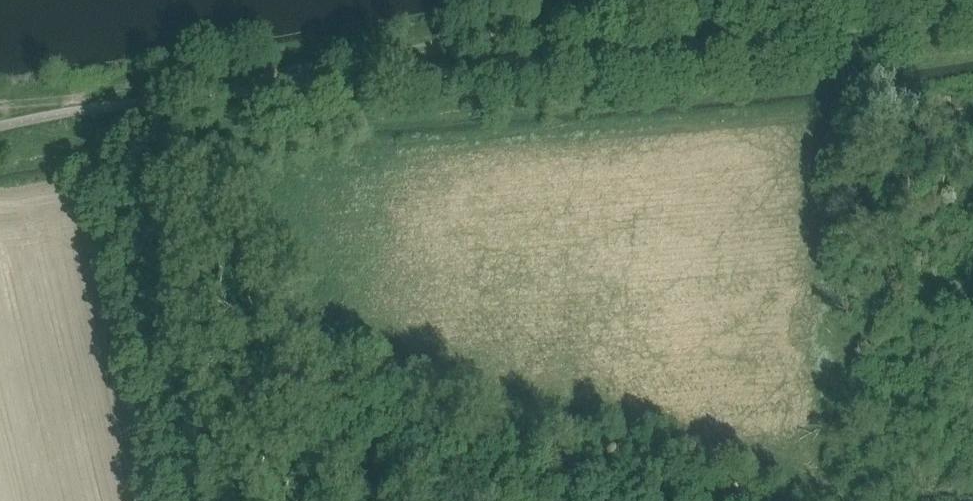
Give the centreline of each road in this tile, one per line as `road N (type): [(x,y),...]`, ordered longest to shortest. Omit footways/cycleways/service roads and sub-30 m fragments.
road 1 (track): [(713,0),(0,116)]
road 2 (track): [(187,500),(112,169),(170,136),(187,100)]

